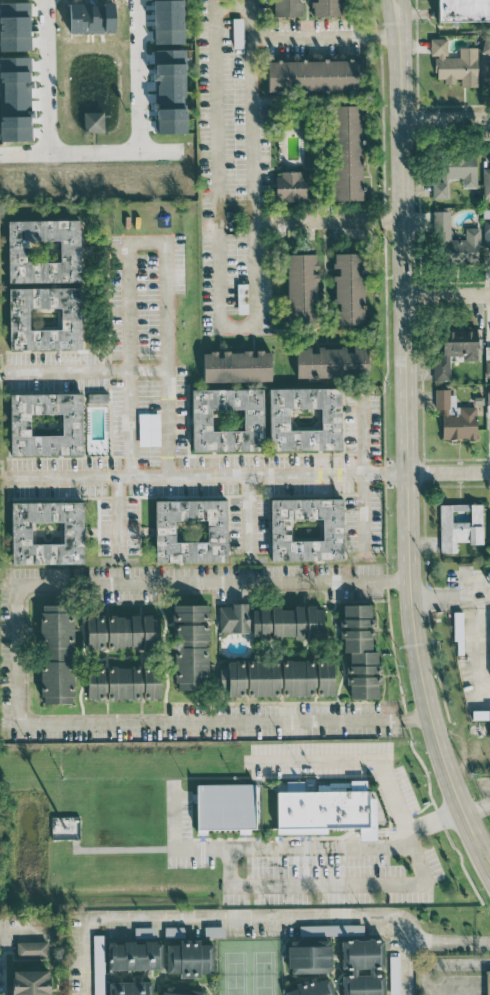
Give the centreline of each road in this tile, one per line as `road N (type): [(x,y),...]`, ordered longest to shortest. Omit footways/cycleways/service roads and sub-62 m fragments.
road 1 (secondary): [(464,813),(431,718),(415,631),(400,34)]
road 2 (residential): [(45,0),(45,153)]
road 3 (residential): [(141,151),(135,0)]

